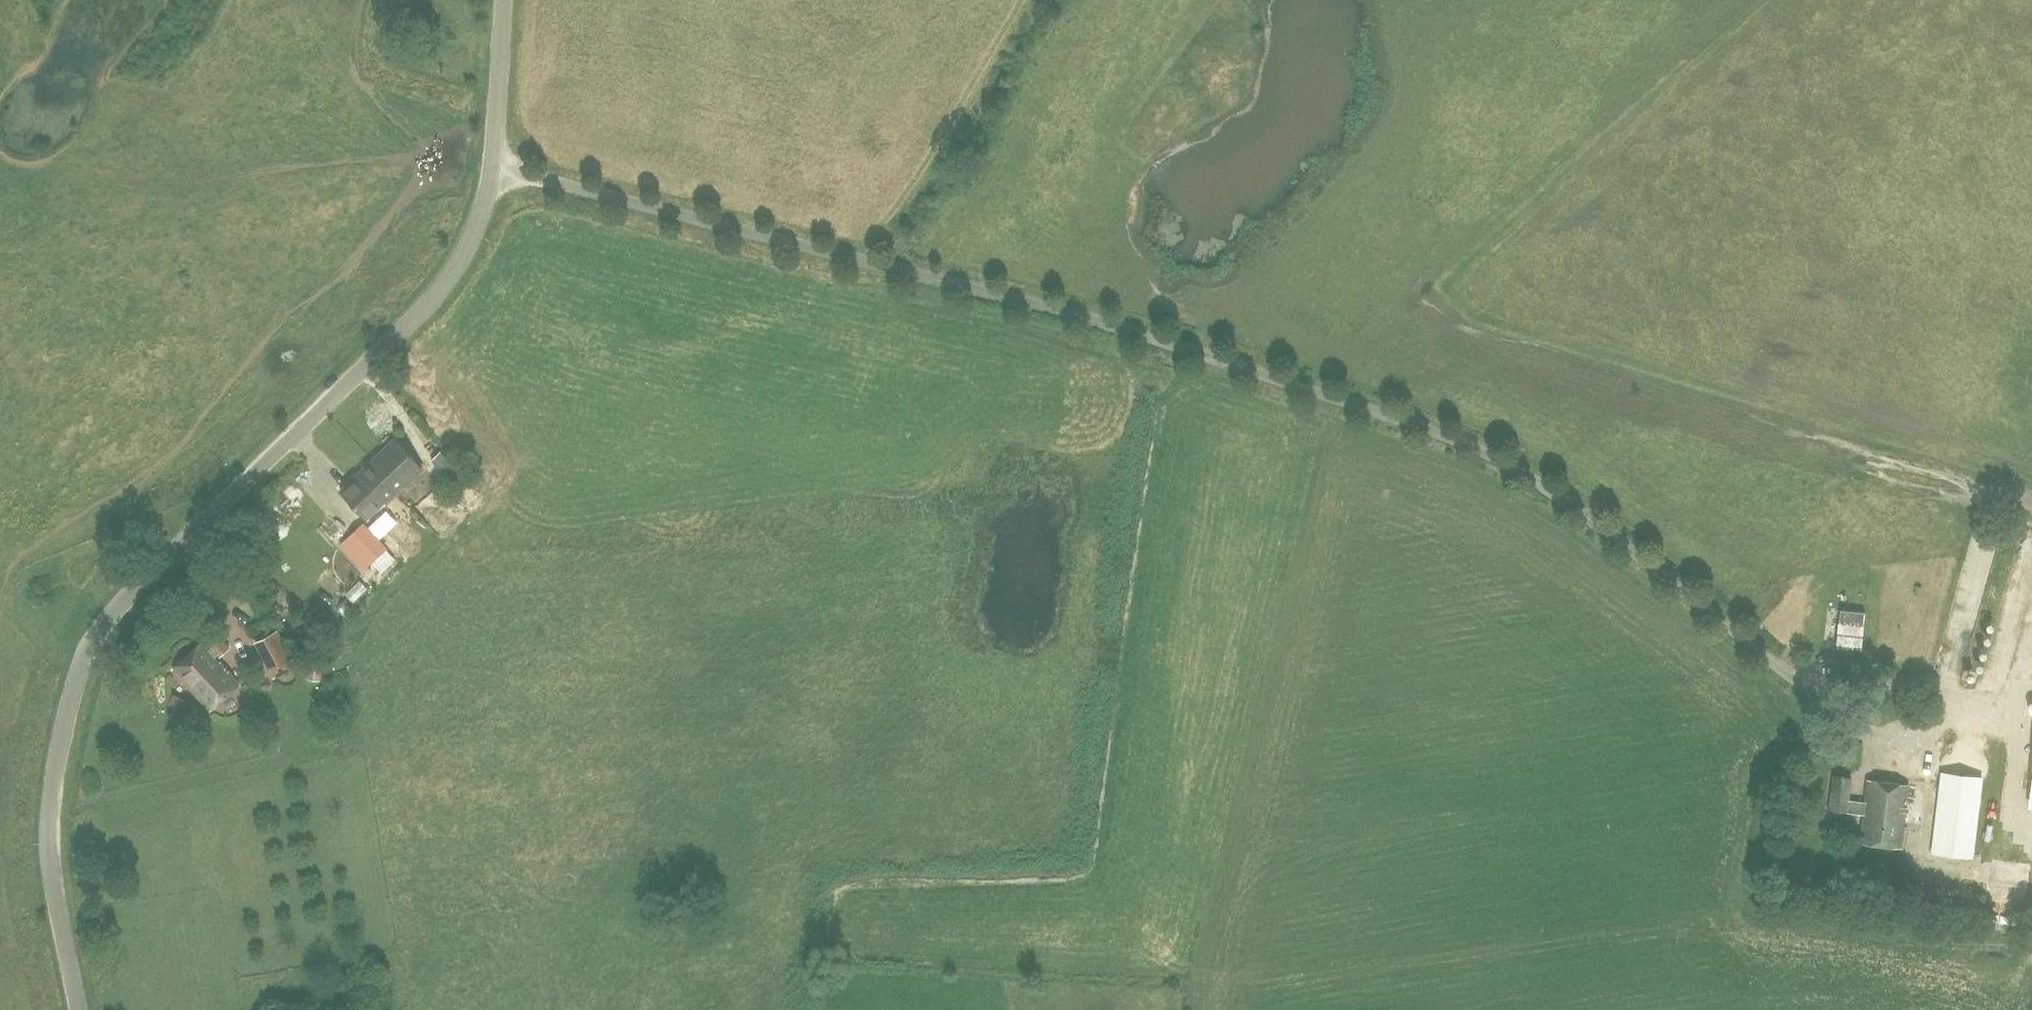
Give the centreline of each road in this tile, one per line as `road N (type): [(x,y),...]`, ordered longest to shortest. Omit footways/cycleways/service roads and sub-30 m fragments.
road 1 (unclassified): [(79,1009),(47,836),(84,656),(113,612),(426,308),(459,266),(493,169),(503,0)]
road 2 (track): [(1142,335),(493,169),(522,209)]
road 3 (track): [(49,811),(284,759)]

